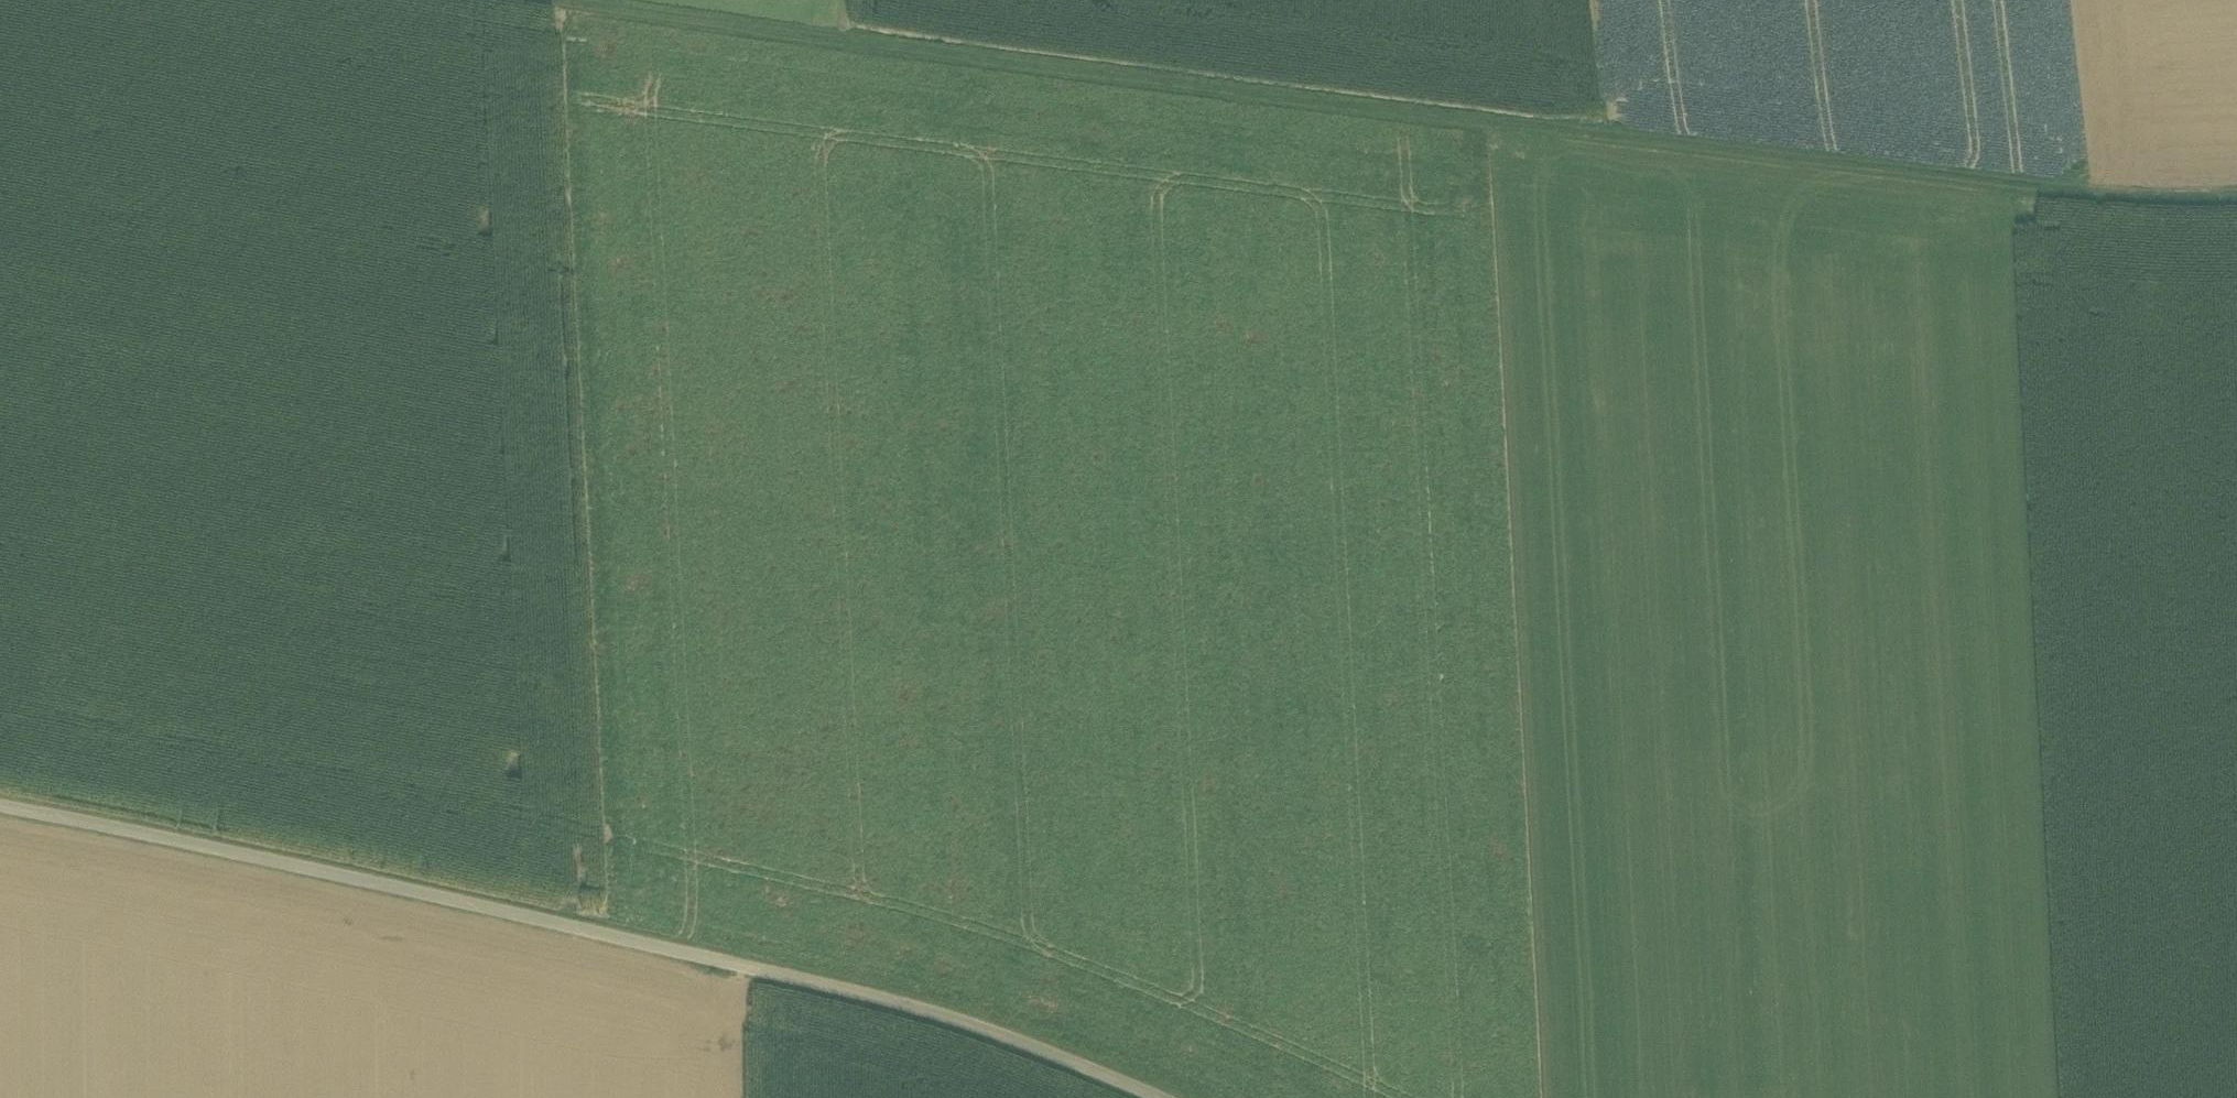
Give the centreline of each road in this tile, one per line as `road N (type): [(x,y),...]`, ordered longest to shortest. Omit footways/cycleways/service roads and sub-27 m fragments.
road 1 (track): [(597,0),(1822,163),(2093,182),(2236,181)]
road 2 (unclassified): [(0,810),(887,999),(1143,1097)]

